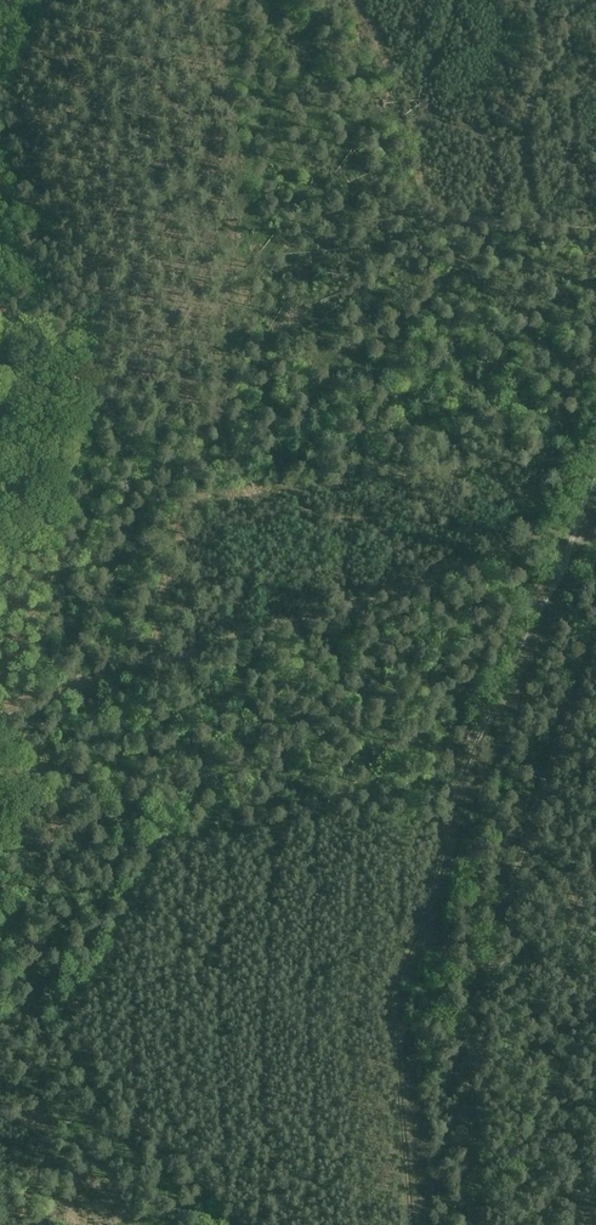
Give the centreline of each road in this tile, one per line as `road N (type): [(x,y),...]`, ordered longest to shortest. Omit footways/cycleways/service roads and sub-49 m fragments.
road 1 (track): [(408,1224),(393,1007),(437,855),(595,423)]
road 2 (track): [(595,547),(526,543),(417,586),(0,709)]
road 3 (track): [(595,638),(460,1047),(486,1224)]

